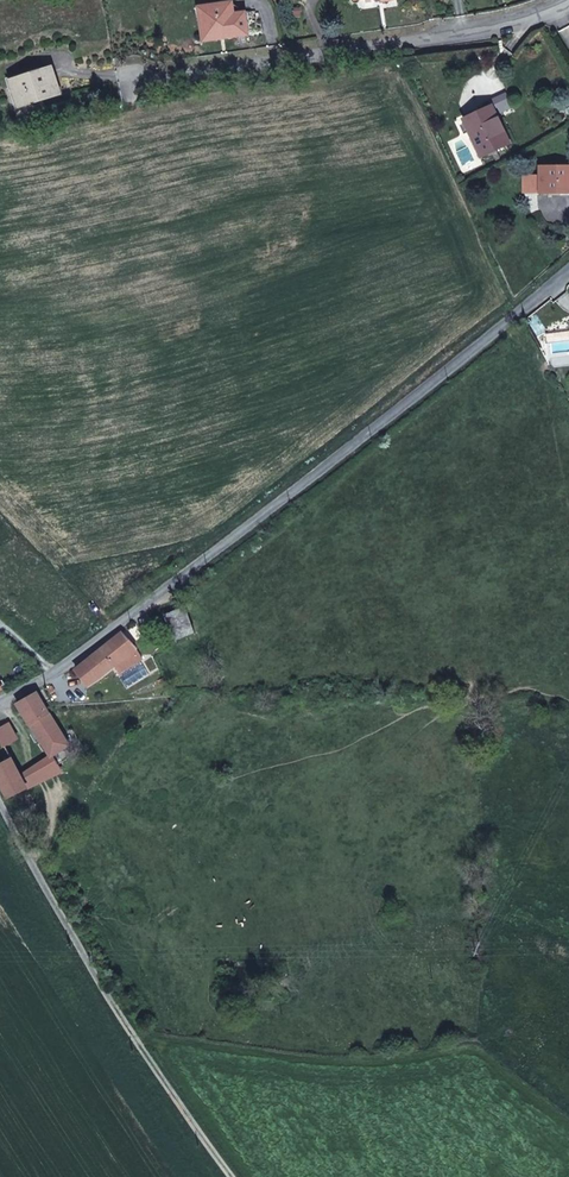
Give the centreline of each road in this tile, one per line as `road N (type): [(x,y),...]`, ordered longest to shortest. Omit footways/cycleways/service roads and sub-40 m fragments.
road 1 (unclassified): [(568,272),(304,482),(31,690),(0,705)]
road 2 (residential): [(113,76),(471,33),(568,1)]
road 3 (unclassified): [(0,805),(47,901),(230,1176)]

